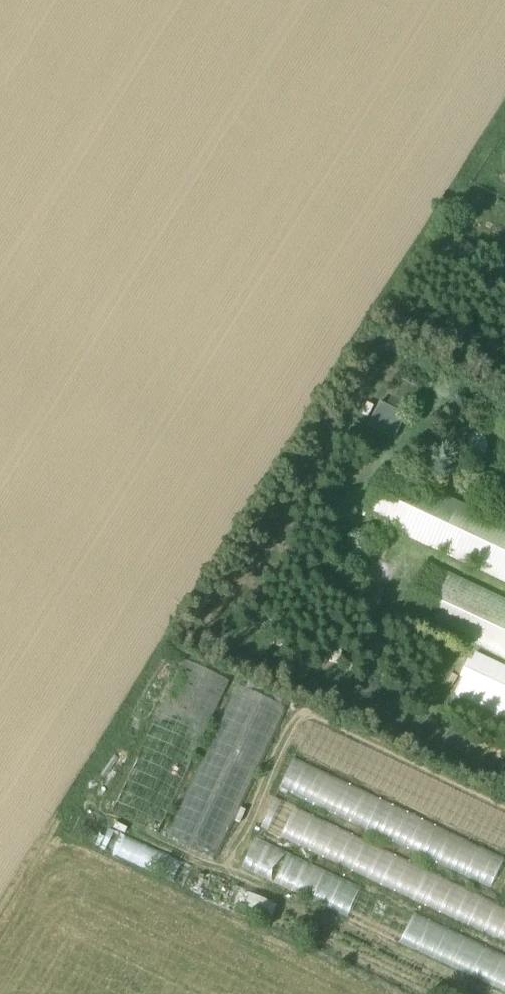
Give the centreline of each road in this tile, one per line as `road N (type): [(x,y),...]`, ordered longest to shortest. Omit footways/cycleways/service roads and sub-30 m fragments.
road 1 (track): [(504,107),(0,909)]

